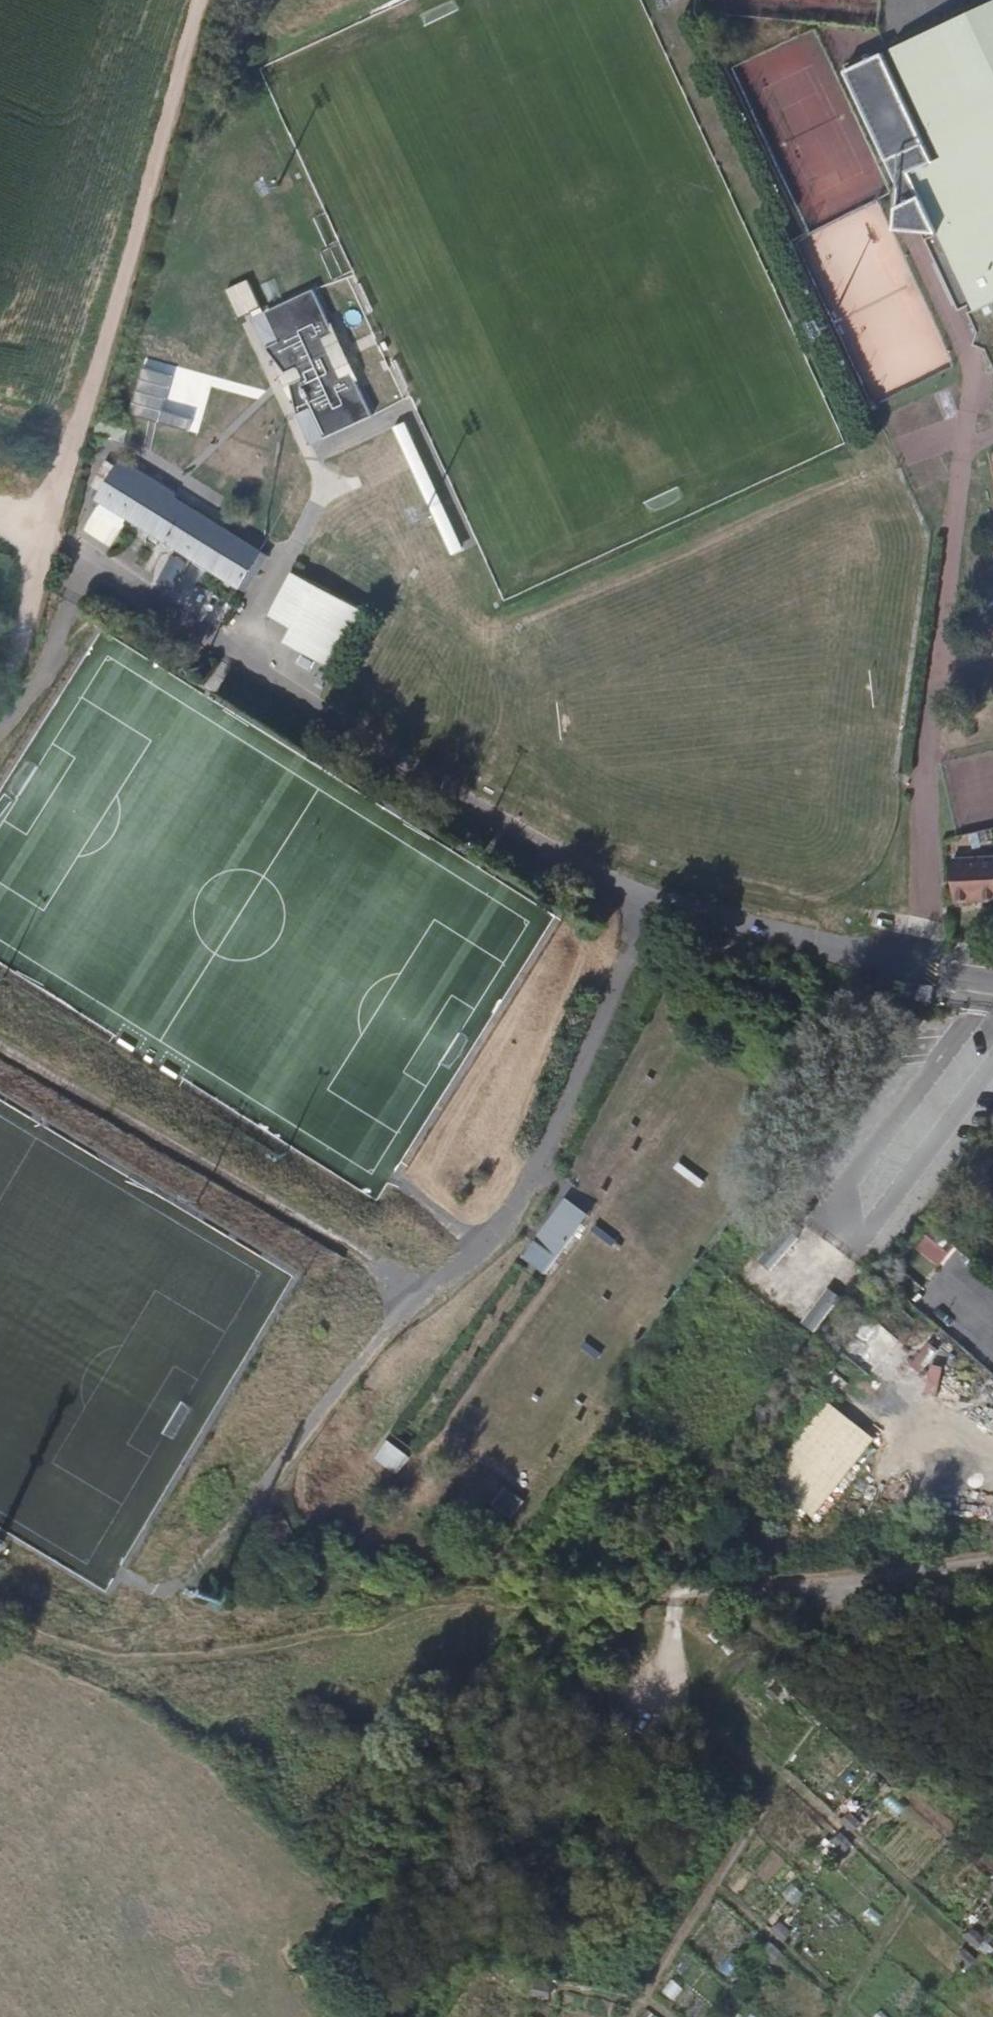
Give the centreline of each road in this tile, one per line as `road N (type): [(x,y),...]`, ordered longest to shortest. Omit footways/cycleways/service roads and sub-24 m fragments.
road 1 (track): [(0,678),(197,0)]
road 2 (unclassified): [(707,1589),(992,1557)]

